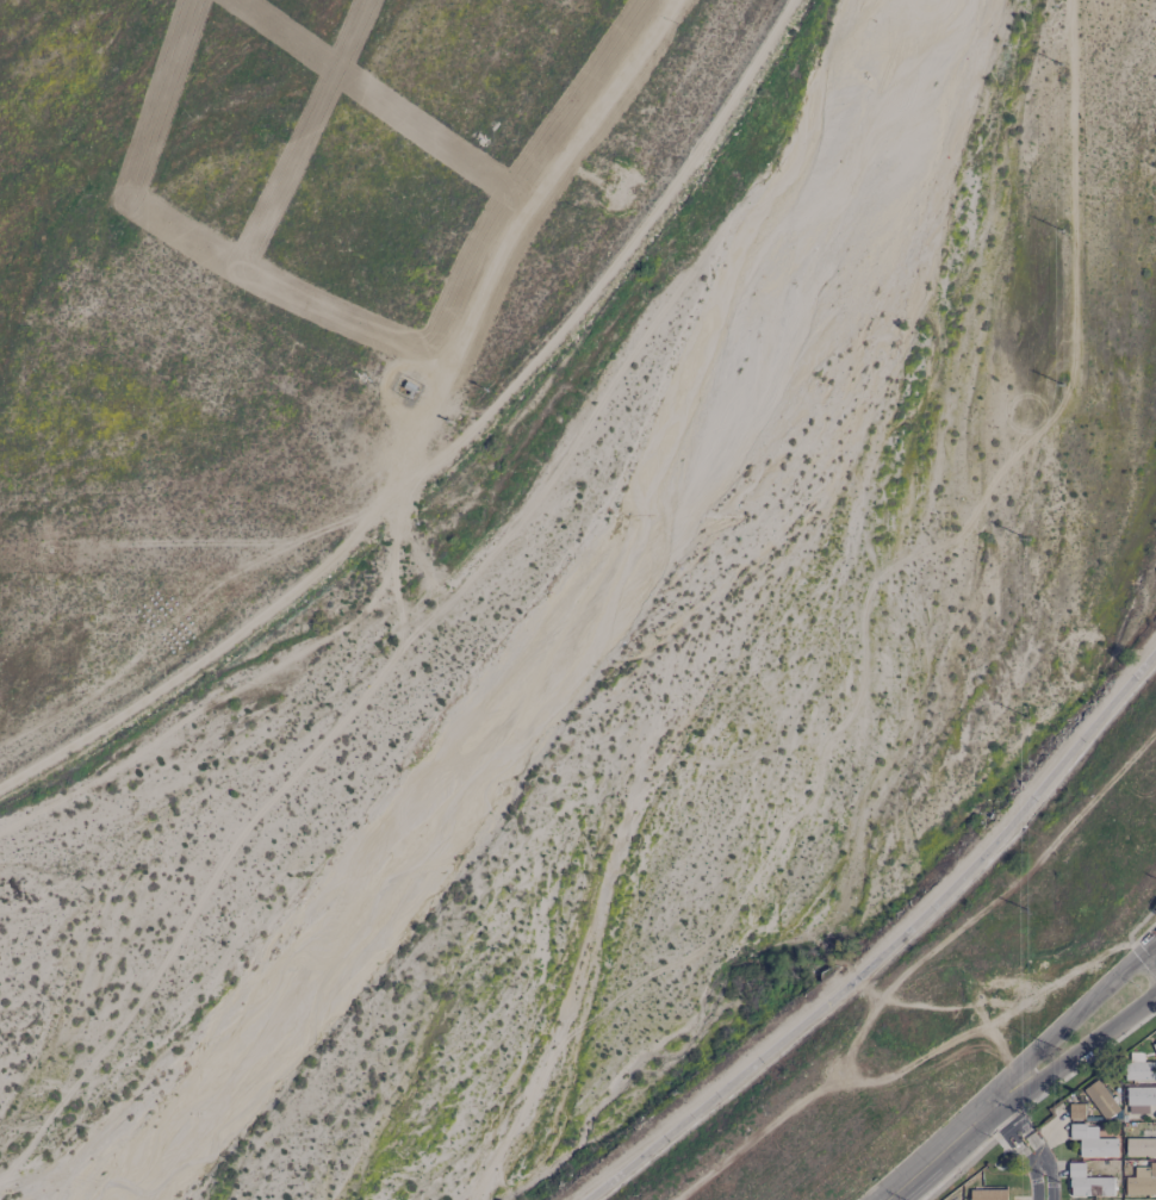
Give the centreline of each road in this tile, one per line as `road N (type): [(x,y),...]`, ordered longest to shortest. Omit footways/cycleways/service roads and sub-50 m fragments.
road 1 (secondary): [(1155,941),(1024,1063),(994,1102)]
road 2 (secondary): [(994,1102),(1042,1083),(1155,992)]
road 3 (secondary): [(886,1199),(994,1102)]

